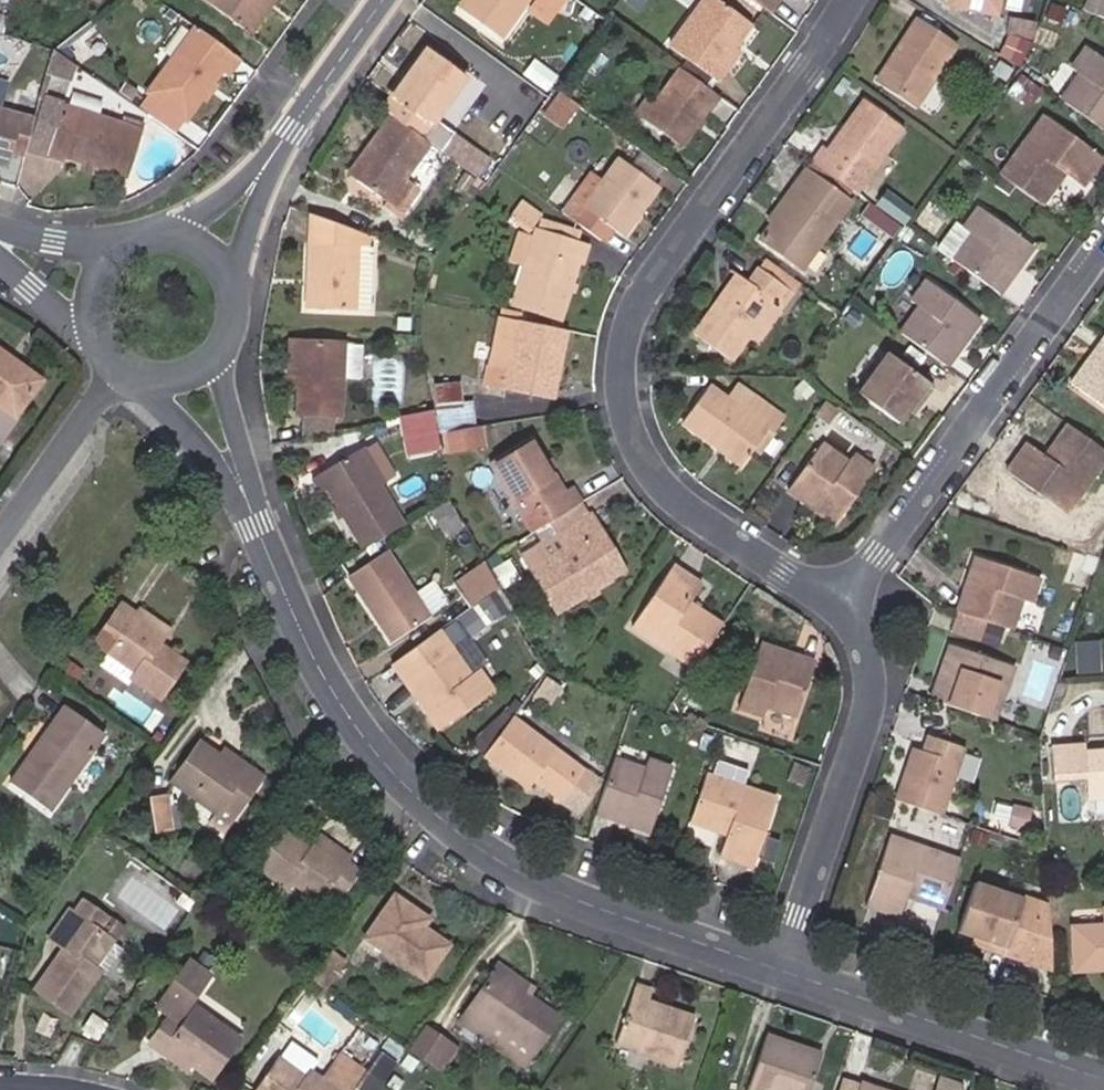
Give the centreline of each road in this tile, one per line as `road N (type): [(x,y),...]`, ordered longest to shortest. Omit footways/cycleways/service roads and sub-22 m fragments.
road 1 (residential): [(783,968),(582,898),(494,855),(434,811),(342,702),(305,637),(191,370)]
road 2 (residential): [(837,599),(690,509),(643,452),(620,388),(654,275),(846,0)]
road 3 (residential): [(837,599),(1103,252)]
road 4 (residential): [(783,968),(871,690),(862,636),(837,599)]
road 5 (residential): [(1103,1075),(783,968)]
road 6 (residential): [(203,249),(380,0)]
road 7 (residential): [(121,363),(0,536)]
road 8 (residential): [(191,370),(225,336),(232,313),(230,289),(203,249)]
road 9 (residential): [(203,249),(182,239),(137,241),(102,269),(94,290)]

